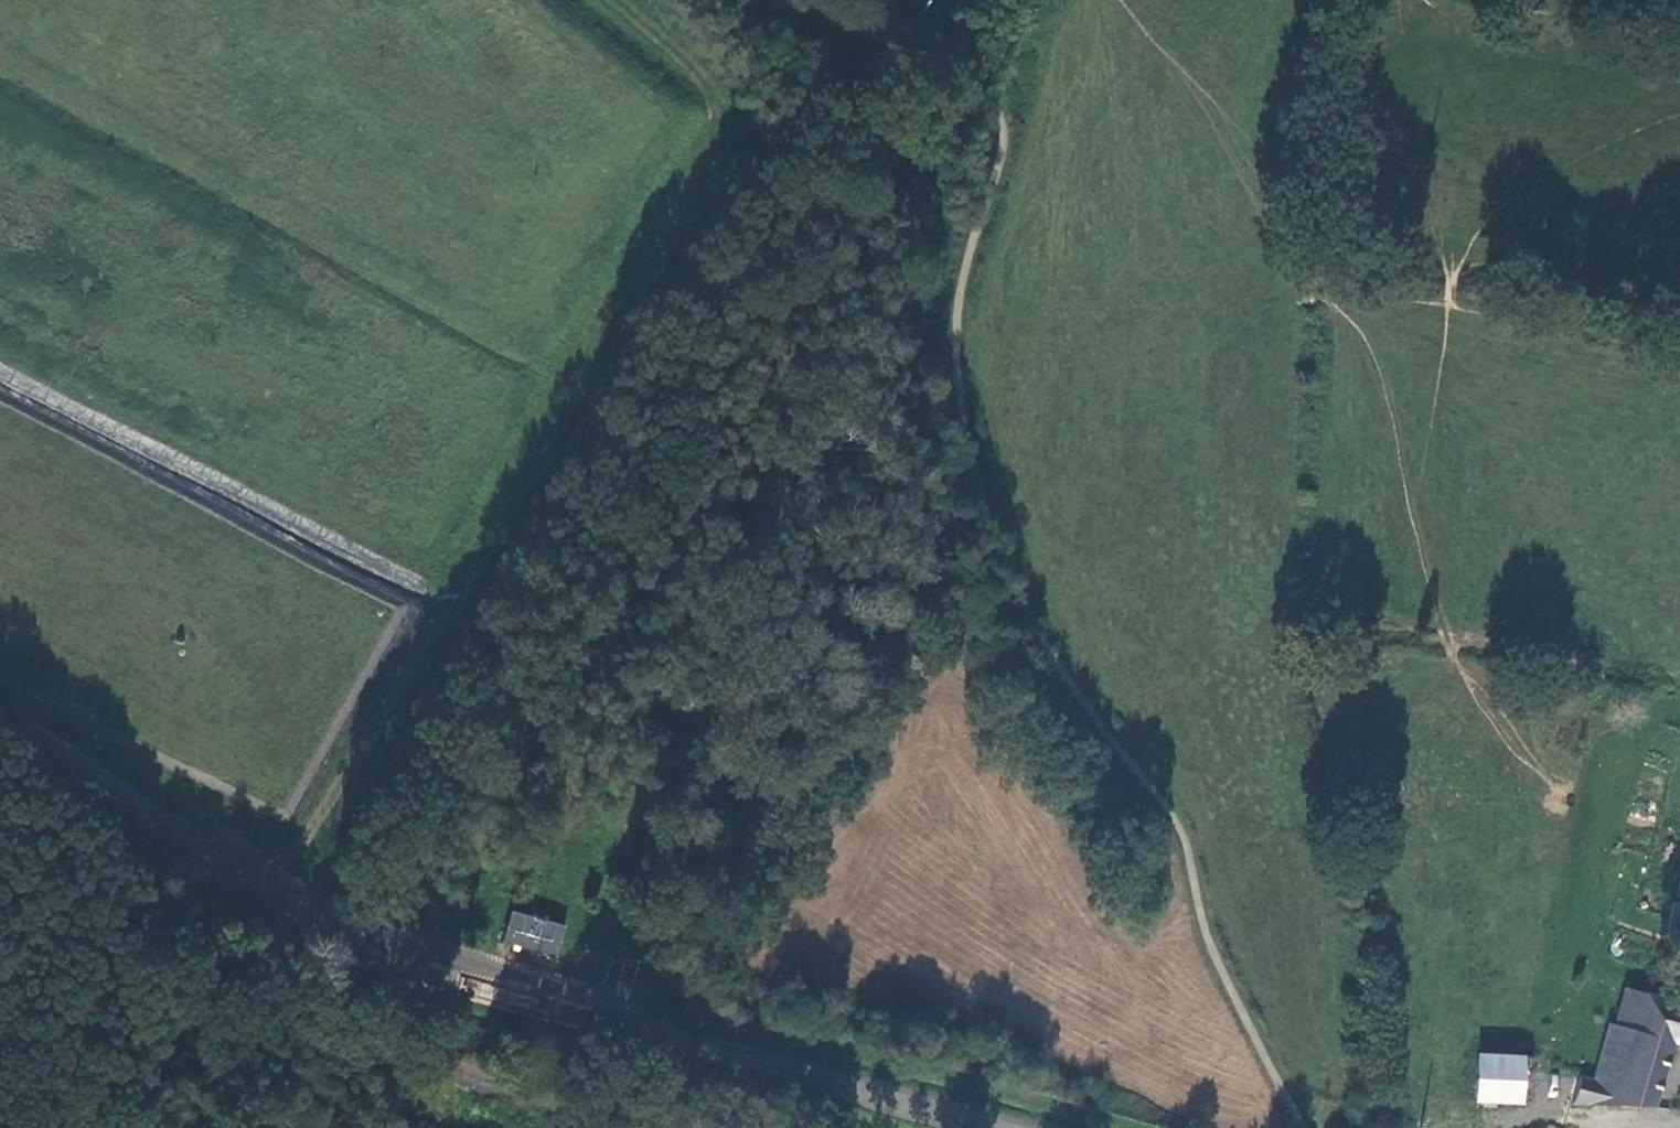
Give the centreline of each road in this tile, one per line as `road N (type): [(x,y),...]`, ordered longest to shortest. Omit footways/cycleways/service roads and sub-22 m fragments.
road 1 (track): [(273,904),(575,336),(721,105),(658,29),(620,0)]

